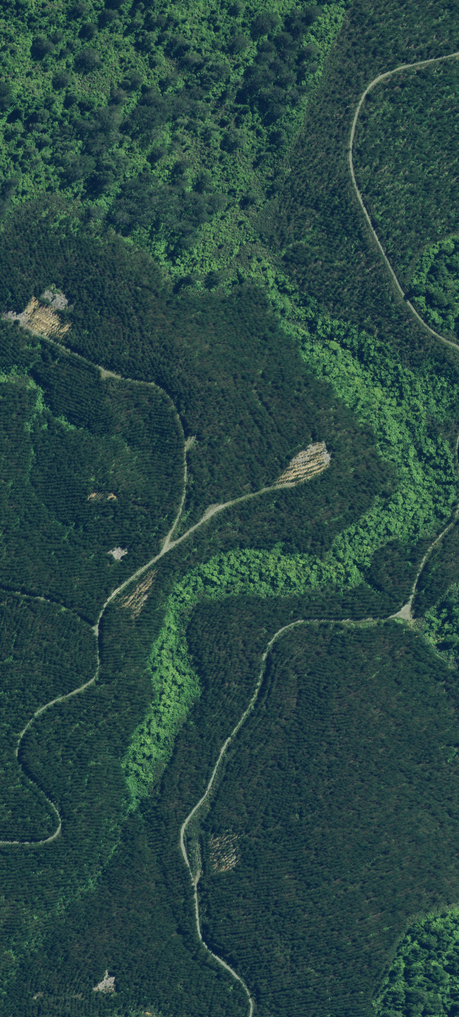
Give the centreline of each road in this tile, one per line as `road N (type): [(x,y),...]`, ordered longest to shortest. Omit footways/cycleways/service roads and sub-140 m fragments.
road 1 (track): [(458,437),(453,525),(422,555),(403,614),(288,626),(184,815),(178,843),(201,938),(236,976),(244,1016)]
road 2 (track): [(47,328),(168,395),(194,449),(179,514),(161,547),(96,616),(96,678),(35,711),(18,741),(20,767),(57,823),(41,842),(0,839)]
road 3 (track): [(458,50),(375,71),(349,119),(356,177),(392,257),(423,316),(458,347)]

